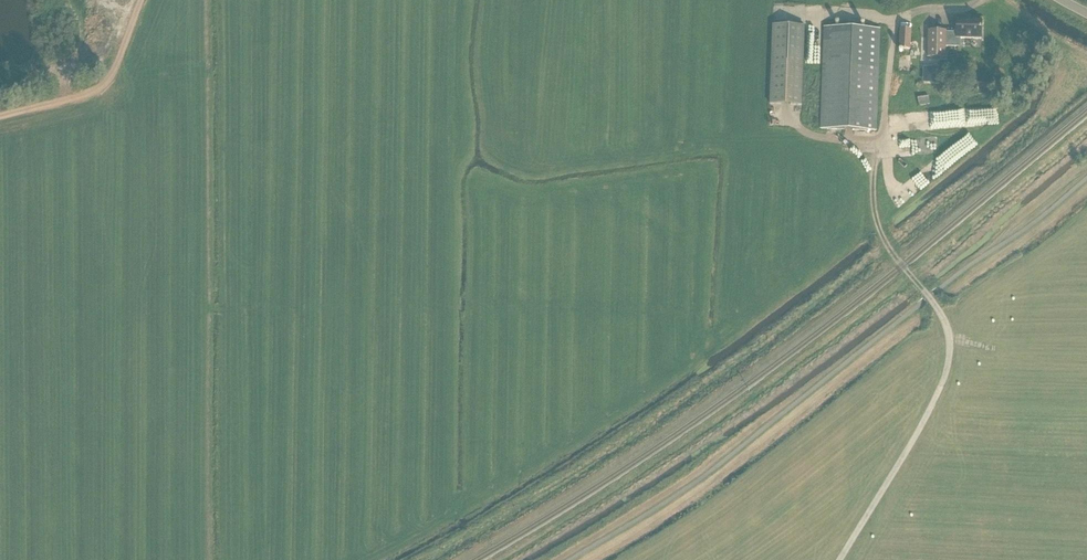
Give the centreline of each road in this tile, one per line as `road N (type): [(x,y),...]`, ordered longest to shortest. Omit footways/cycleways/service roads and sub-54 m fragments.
road 1 (track): [(142,0),(97,90),(0,116)]

